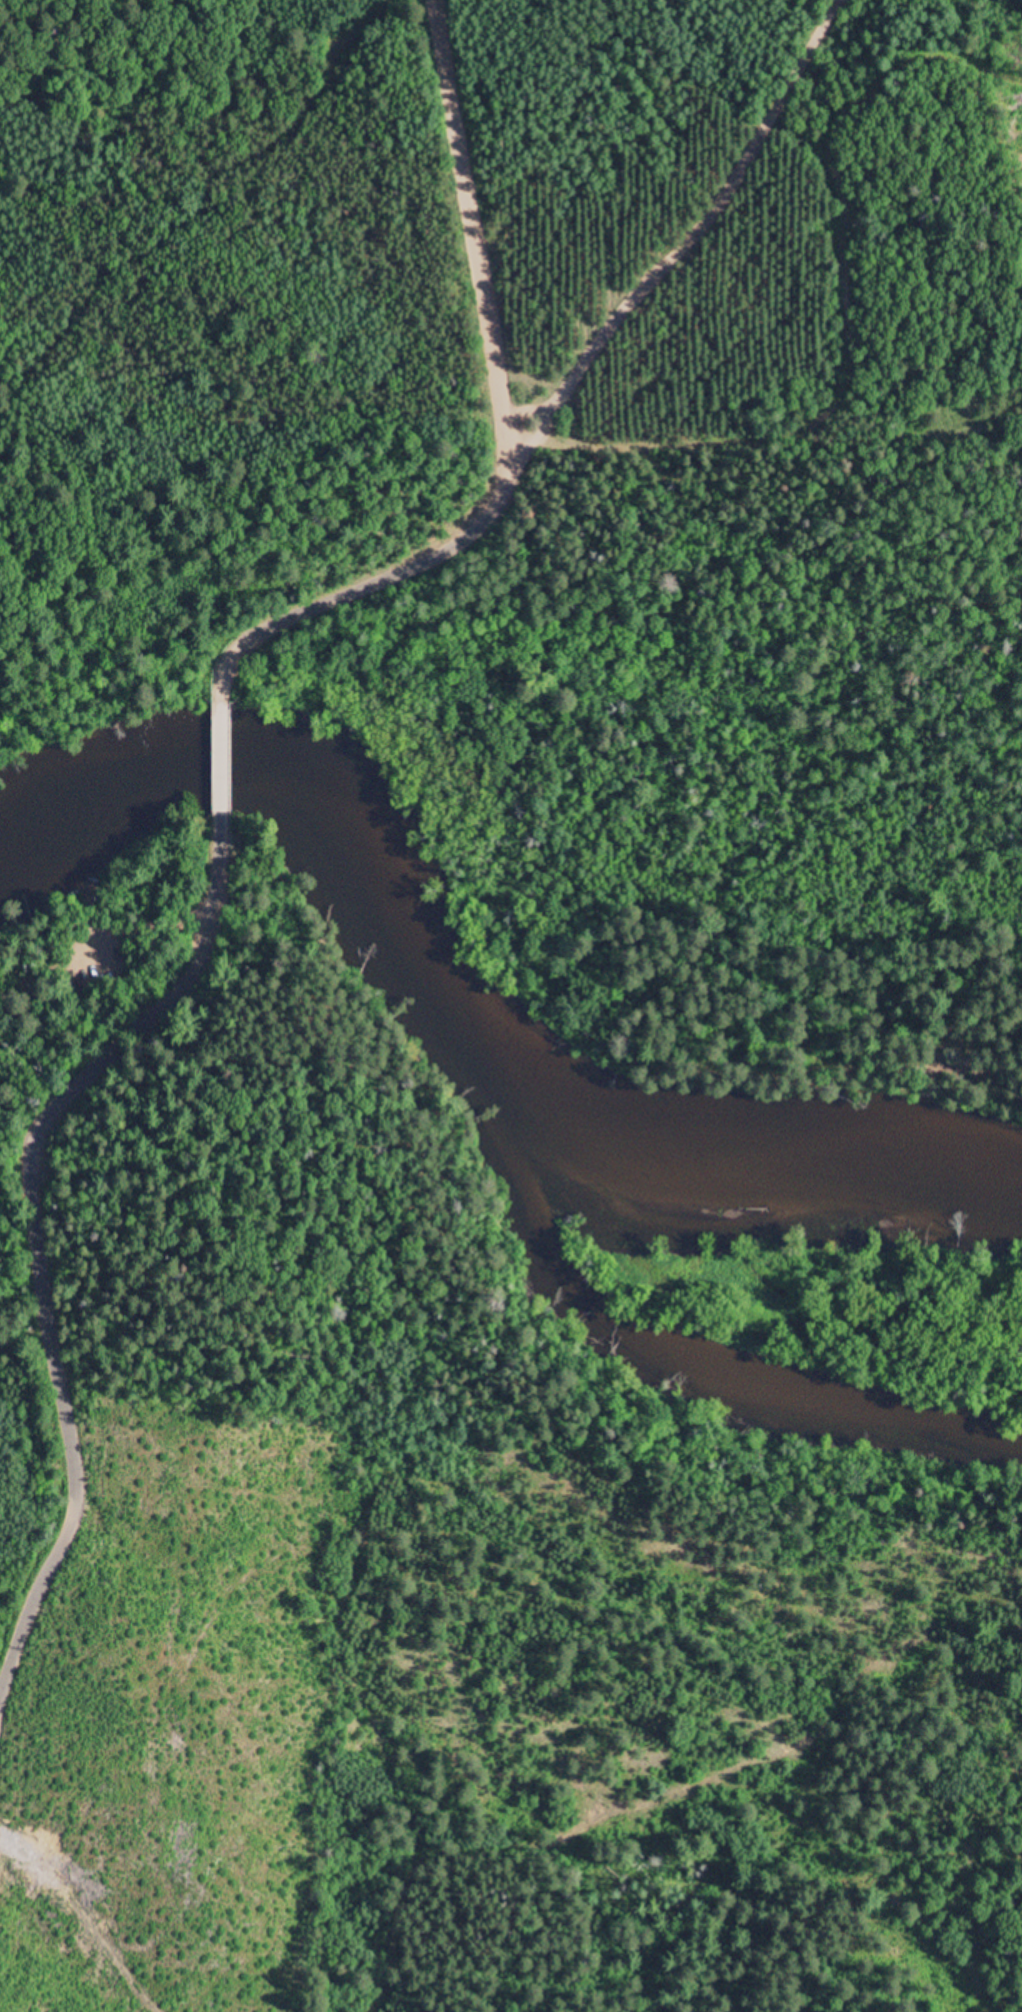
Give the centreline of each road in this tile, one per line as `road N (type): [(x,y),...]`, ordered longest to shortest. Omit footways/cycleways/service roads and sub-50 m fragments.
road 1 (tertiary): [(0,1708),(80,1485),(30,1159),(37,1133),(58,1107),(191,980),(217,915),(222,816)]
road 2 (tertiary): [(220,686),(238,649),(259,632),(446,552),(499,513),(515,483),(438,0)]
road 3 (track): [(517,460),(842,0)]
road 4 (tertiary): [(222,816),(220,686)]

